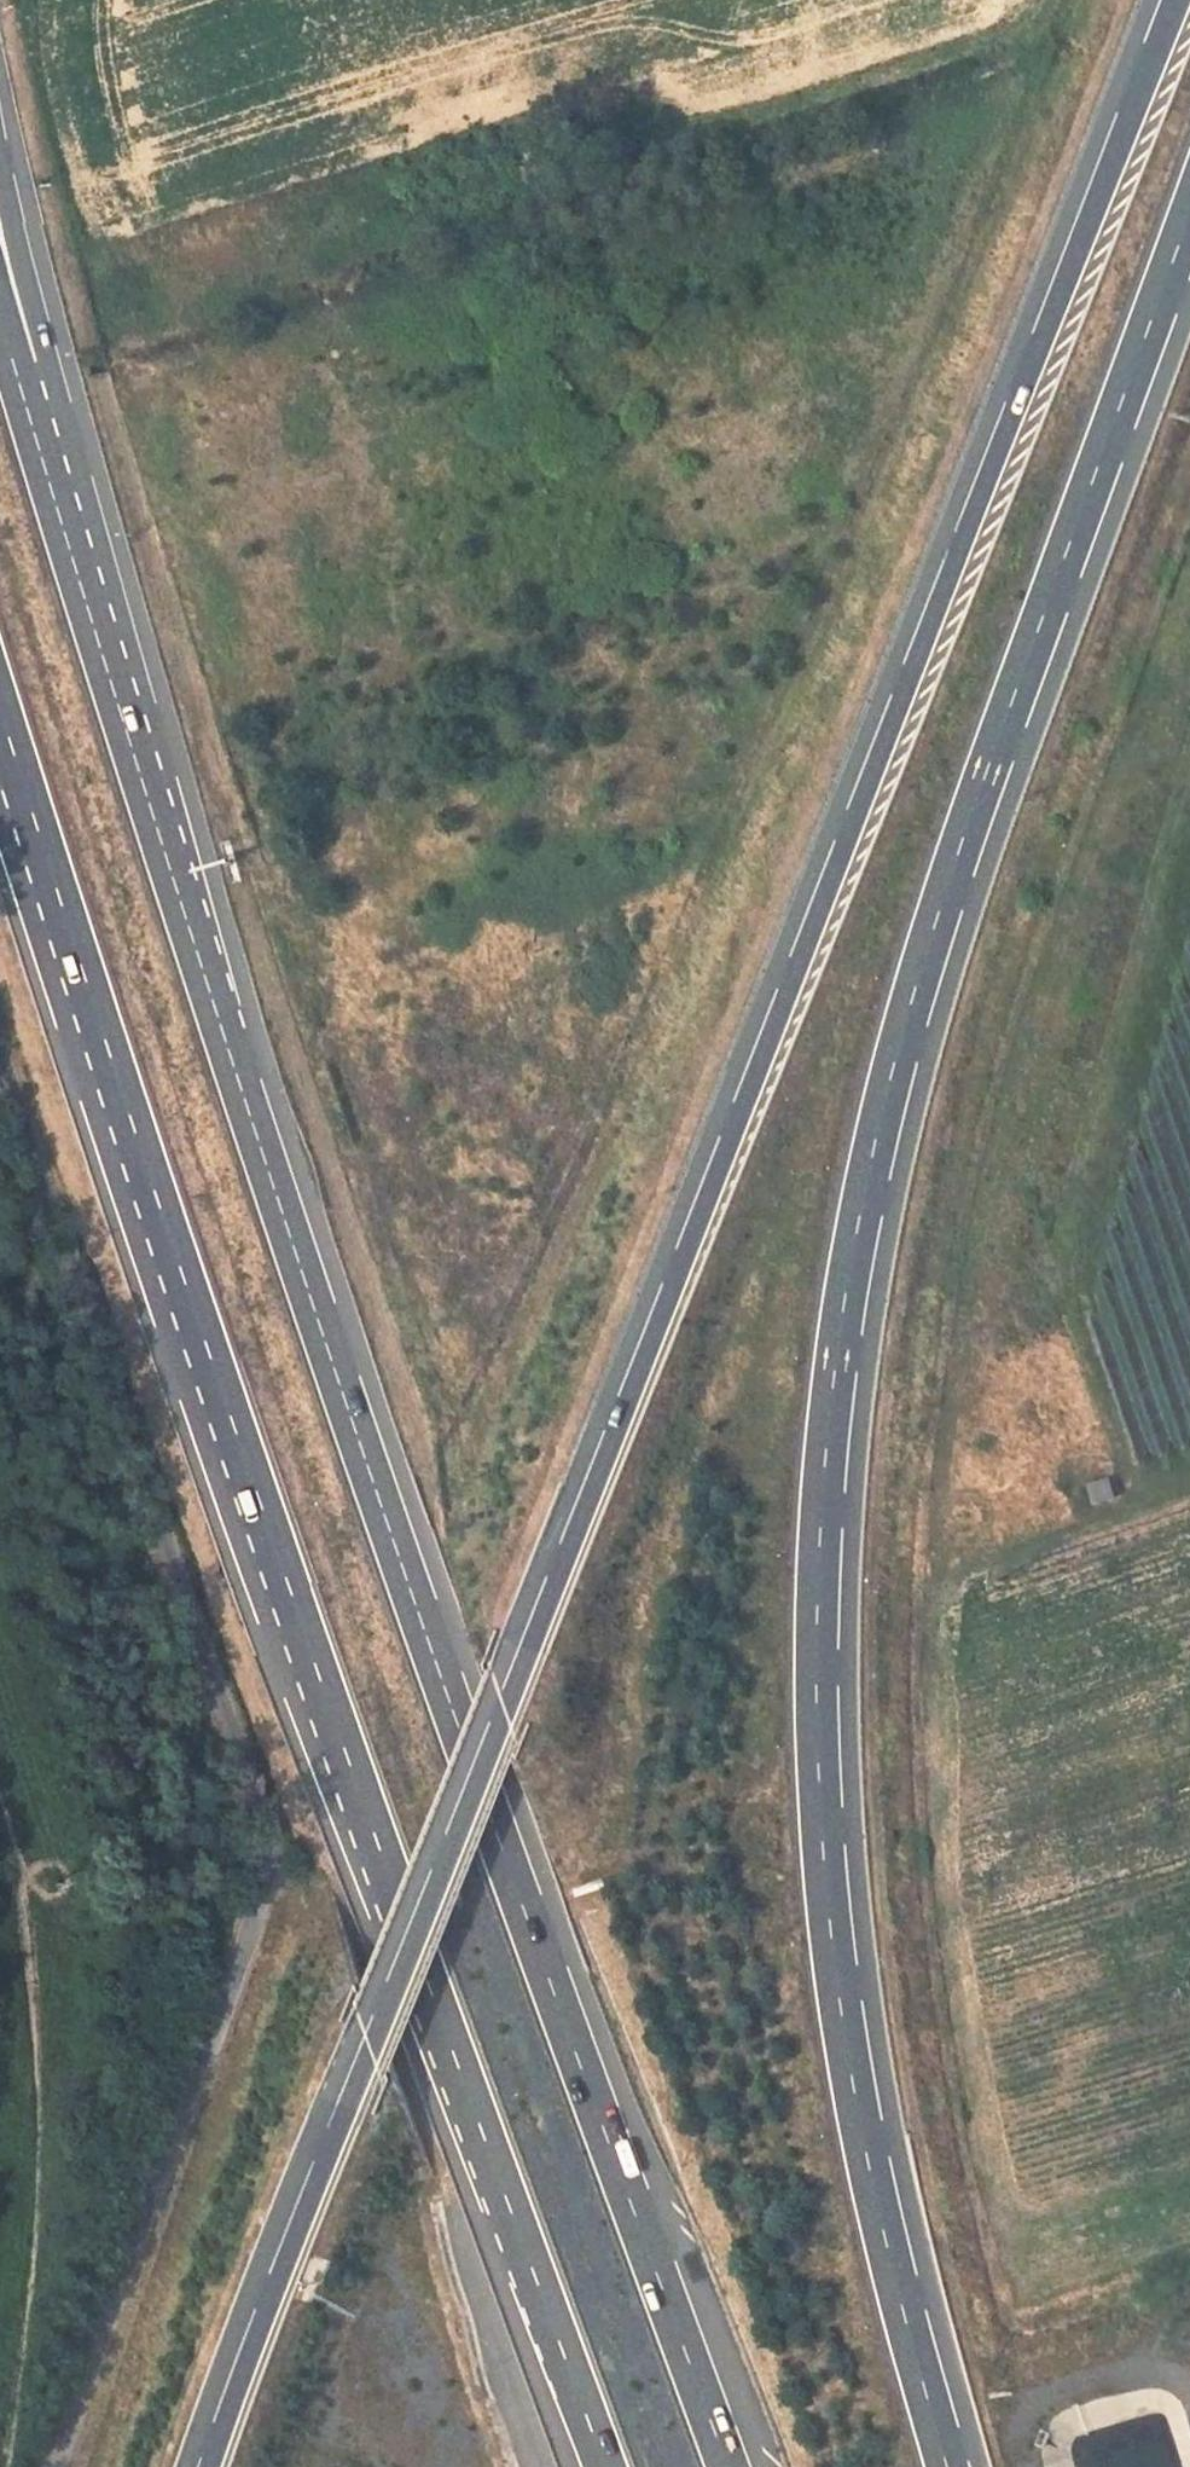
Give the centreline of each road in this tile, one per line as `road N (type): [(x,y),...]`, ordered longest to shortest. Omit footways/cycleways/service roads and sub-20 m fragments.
road 1 (motorway): [(1176,0),(207,2466)]
road 2 (motorway): [(949,2466),(870,2163),(833,1932),(818,1698),(835,1382),(861,1225),(914,1002),(1189,223)]
road 3 (motorway): [(730,2466),(326,1340),(162,833)]
road 4 (unclassified): [(0,1059),(261,1815),(265,1856),(255,1910),(55,2466)]
road 5 (motorway): [(130,1124),(382,1858),(605,2466)]
road 6 (motorway): [(162,833),(0,192)]
road 7 (motorway): [(162,833),(0,310)]
road 8 (motorway): [(0,704),(130,1124)]
road 9 (motorway): [(0,774),(130,1124)]

